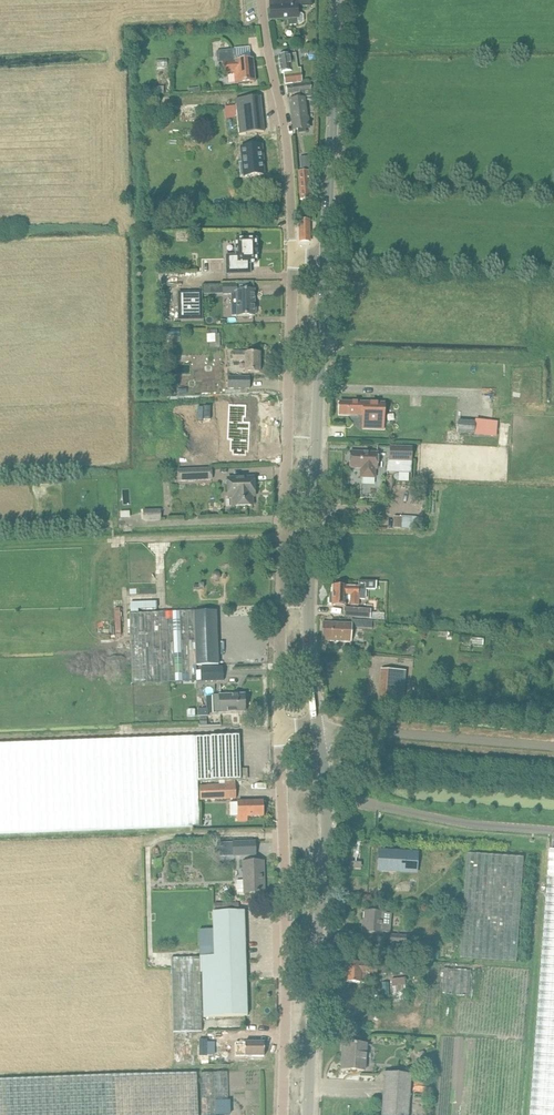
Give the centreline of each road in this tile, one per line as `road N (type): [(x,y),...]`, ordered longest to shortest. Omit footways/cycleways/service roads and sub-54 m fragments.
road 1 (unclassified): [(279,727),(292,255)]
road 2 (tertiary): [(318,726),(309,590),(326,256)]
road 3 (tertiary): [(306,1114),(328,799),(318,726)]
road 4 (unclassified): [(283,1114),(279,727)]
road 5 (unclassified): [(292,255),(287,143),(262,0)]
road 6 (tertiary): [(326,256),(335,0)]
road 7 (unclassified): [(553,747),(318,726)]

